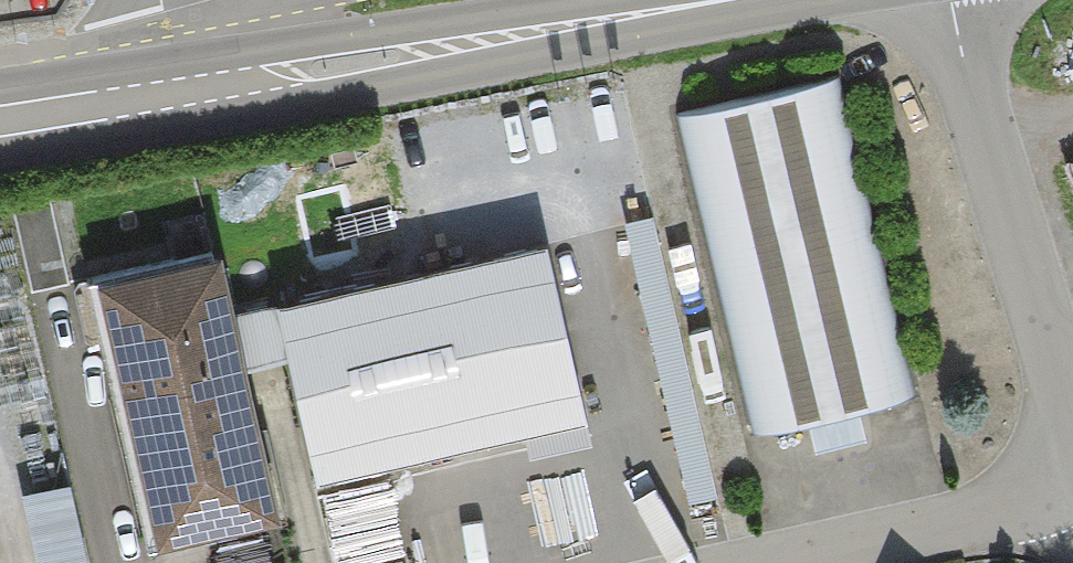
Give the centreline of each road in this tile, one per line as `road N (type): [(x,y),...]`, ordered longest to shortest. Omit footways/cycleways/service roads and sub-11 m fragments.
road 1 (secondary): [(175,79),(352,64),(723,0)]
road 2 (residential): [(950,0),(1056,362),(1059,463)]
road 3 (residential): [(774,562),(985,514),(1059,463)]
road 4 (secondary): [(0,105),(175,79)]

